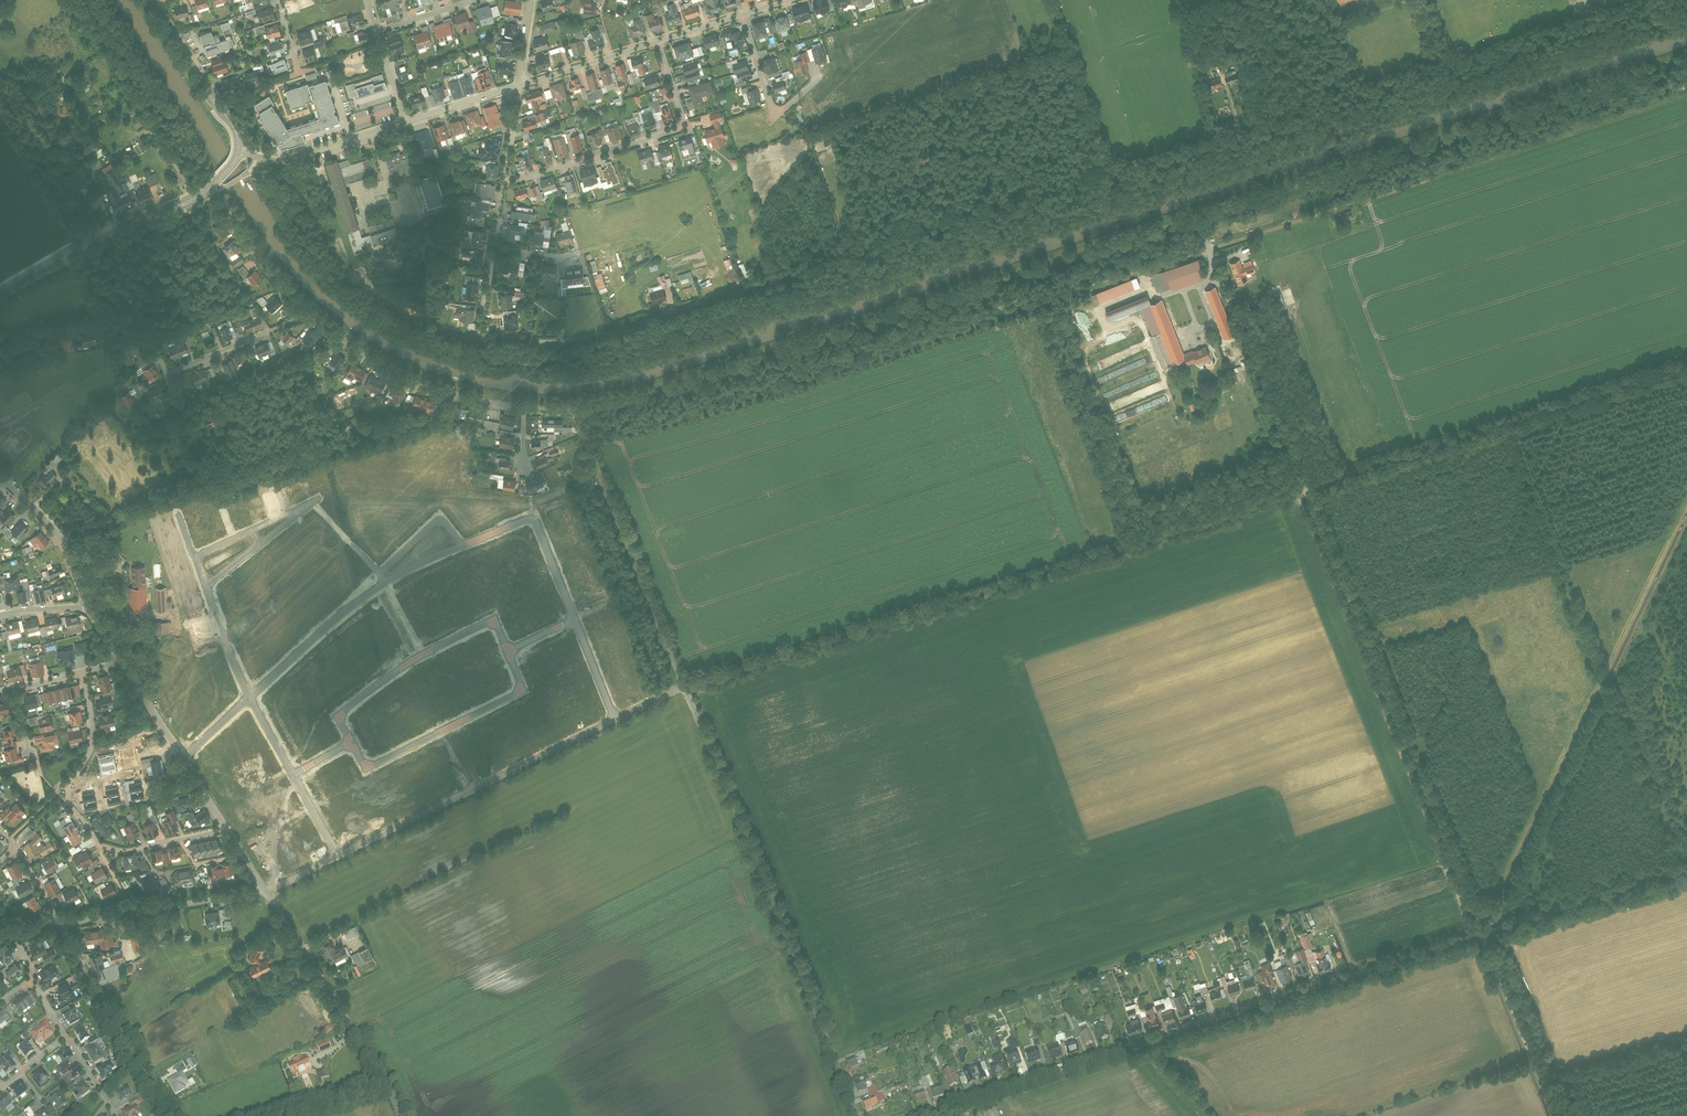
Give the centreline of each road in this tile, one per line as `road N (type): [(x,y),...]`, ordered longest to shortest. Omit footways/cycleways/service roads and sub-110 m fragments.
road 1 (unclassified): [(686,688),(1686,368)]
road 2 (track): [(1443,59),(645,322),(563,342),(482,333)]
road 3 (track): [(1558,1115),(1307,489)]
road 4 (unclassified): [(573,409),(1191,218)]
road 5 (residential): [(911,1115),(1358,972)]
road 6 (unclassified): [(686,688),(826,1036)]
road 7 (residential): [(0,340),(132,319),(165,375),(311,315)]
road 8 (unclassified): [(1358,972),(1686,868)]
road 9 (unclassified): [(342,855),(618,721)]
road 10 (unclassified): [(573,409),(686,688)]
road 11 (track): [(1191,218),(1307,489)]
road 12 (residential): [(504,183),(687,127),(659,40)]
road 13 (unclassified): [(268,893),(401,1115)]
road 14 (unclassified): [(351,741),(367,767),(523,690),(508,652)]
road 15 (unclassified): [(351,741),(340,716),(415,659),(494,620),(508,652)]
road 16 (tertiary): [(0,293),(211,187)]
road 17 (residential): [(311,315),(433,387),(525,407)]
road 18 (unclassified): [(58,924),(167,1115)]
road 19 (residential): [(268,893),(58,924)]
road 20 (residential): [(227,829),(125,851),(99,845),(69,803),(70,783)]
road 21 (unclassified): [(464,545),(535,517),(574,619)]
road 22 (residential): [(239,146),(279,161),(405,121)]
road 23 (unclassified): [(250,695),(382,582)]
road 24 (residential): [(743,14),(775,119),(820,77)]
road 25 (tertiary): [(239,146),(154,2)]
road 26 (residential): [(211,187),(311,315)]
road 27 (residential): [(85,606),(58,533),(0,478)]
road 28 (residential): [(518,85),(659,40)]
road 29 (unclassified): [(464,545),(440,516),(379,573),(382,582)]

